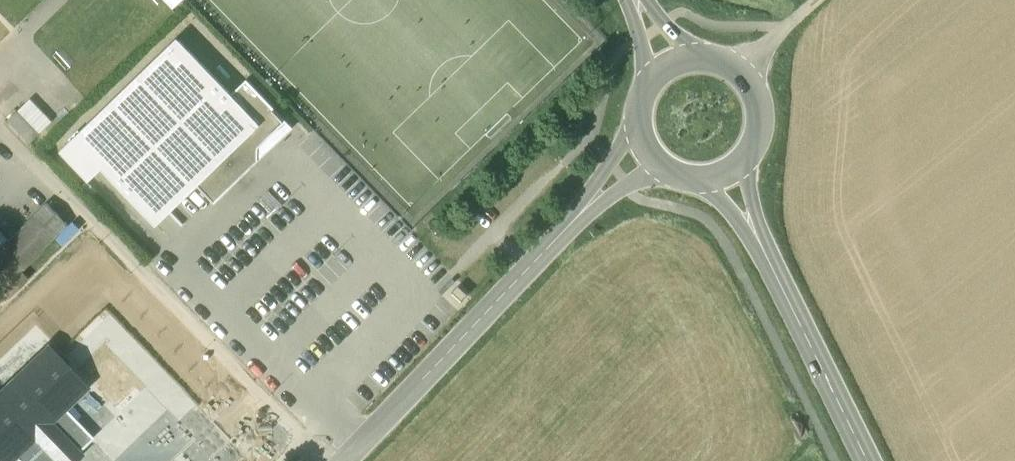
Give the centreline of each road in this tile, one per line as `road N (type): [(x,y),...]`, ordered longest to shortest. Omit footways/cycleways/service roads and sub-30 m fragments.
road 1 (unclassified): [(342,460),(647,150)]
road 2 (secondary): [(874,460),(729,167)]
road 3 (secondary): [(729,167),(756,137),(754,90),(720,57),(671,60)]

